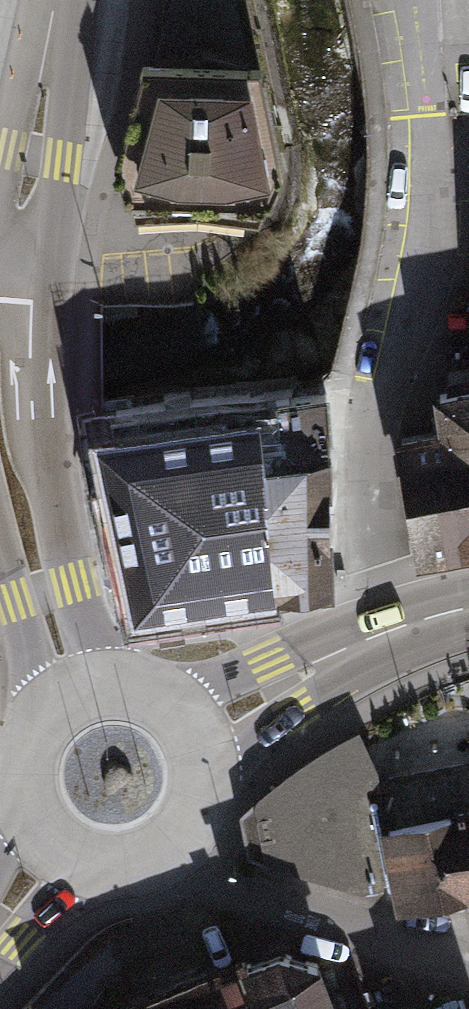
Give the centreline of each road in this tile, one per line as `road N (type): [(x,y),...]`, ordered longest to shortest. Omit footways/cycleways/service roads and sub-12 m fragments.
road 1 (residential): [(386,637),(373,590),(371,403),(428,186),(417,0)]
road 2 (secondary): [(119,680),(92,645),(6,267)]
road 3 (residential): [(168,859),(320,927),(468,973)]
road 4 (secondary): [(6,267),(32,161),(54,0)]
road 5 (primary): [(201,731),(386,637)]
road 6 (secondary): [(0,555),(32,675),(33,719)]
road 7 (primary): [(168,859),(204,815),(212,787),(201,731)]
road 8 (primary): [(33,719),(15,788),(49,851)]
road 9 (primary): [(49,851),(107,875),(168,859)]

